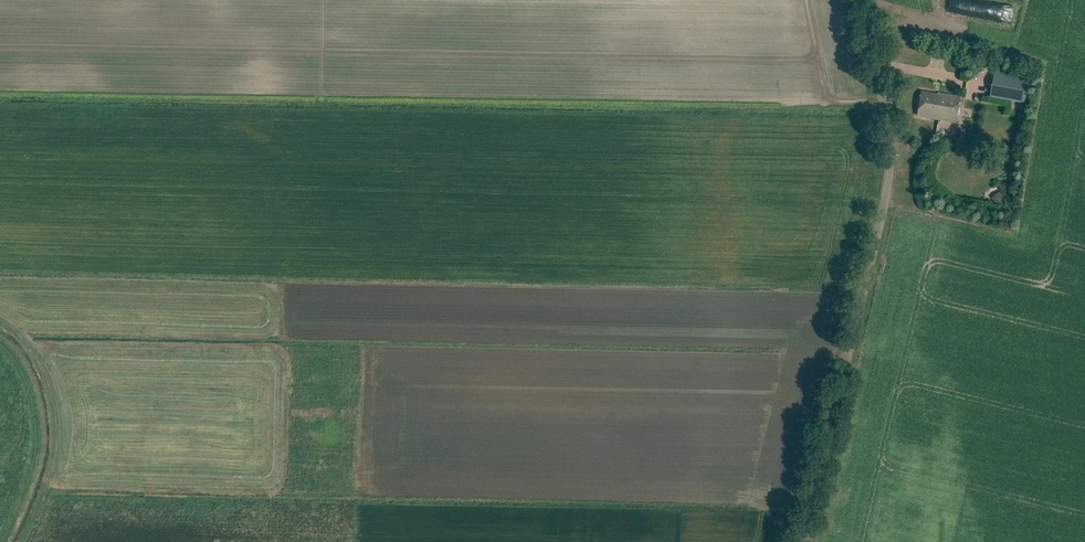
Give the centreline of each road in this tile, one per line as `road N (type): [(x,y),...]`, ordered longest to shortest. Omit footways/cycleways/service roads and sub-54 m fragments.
road 1 (unclassified): [(802,541),(891,161),(863,0)]

